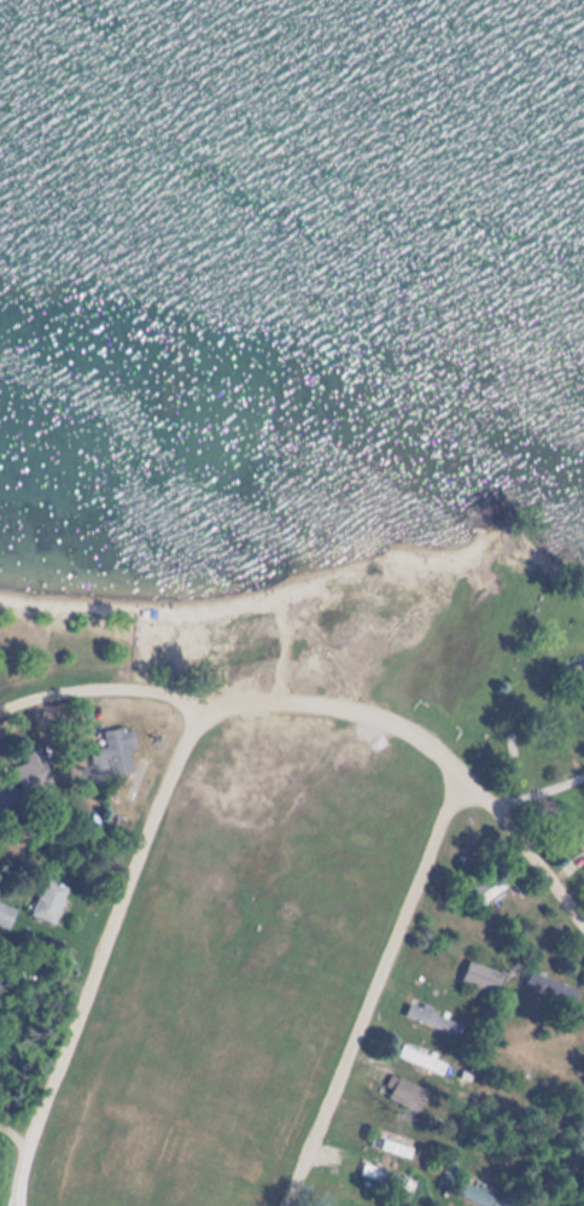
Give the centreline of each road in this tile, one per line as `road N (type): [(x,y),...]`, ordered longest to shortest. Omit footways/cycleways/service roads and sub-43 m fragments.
road 1 (residential): [(583,927),(491,802),(427,739),(367,706),(109,686),(31,689),(0,703)]
road 2 (residential): [(209,699),(23,1125),(16,1205)]
road 3 (residential): [(279,1205),(456,773)]

